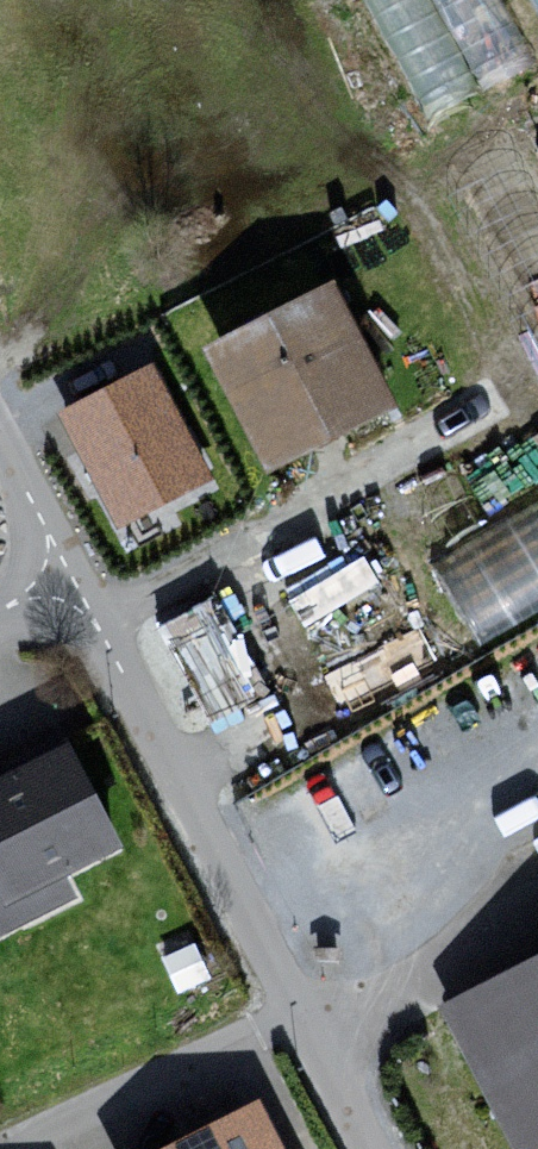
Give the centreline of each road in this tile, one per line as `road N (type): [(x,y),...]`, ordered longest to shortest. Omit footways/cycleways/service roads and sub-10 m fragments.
road 1 (residential): [(366,1148),(64,569)]
road 2 (residential): [(64,569),(0,449)]

